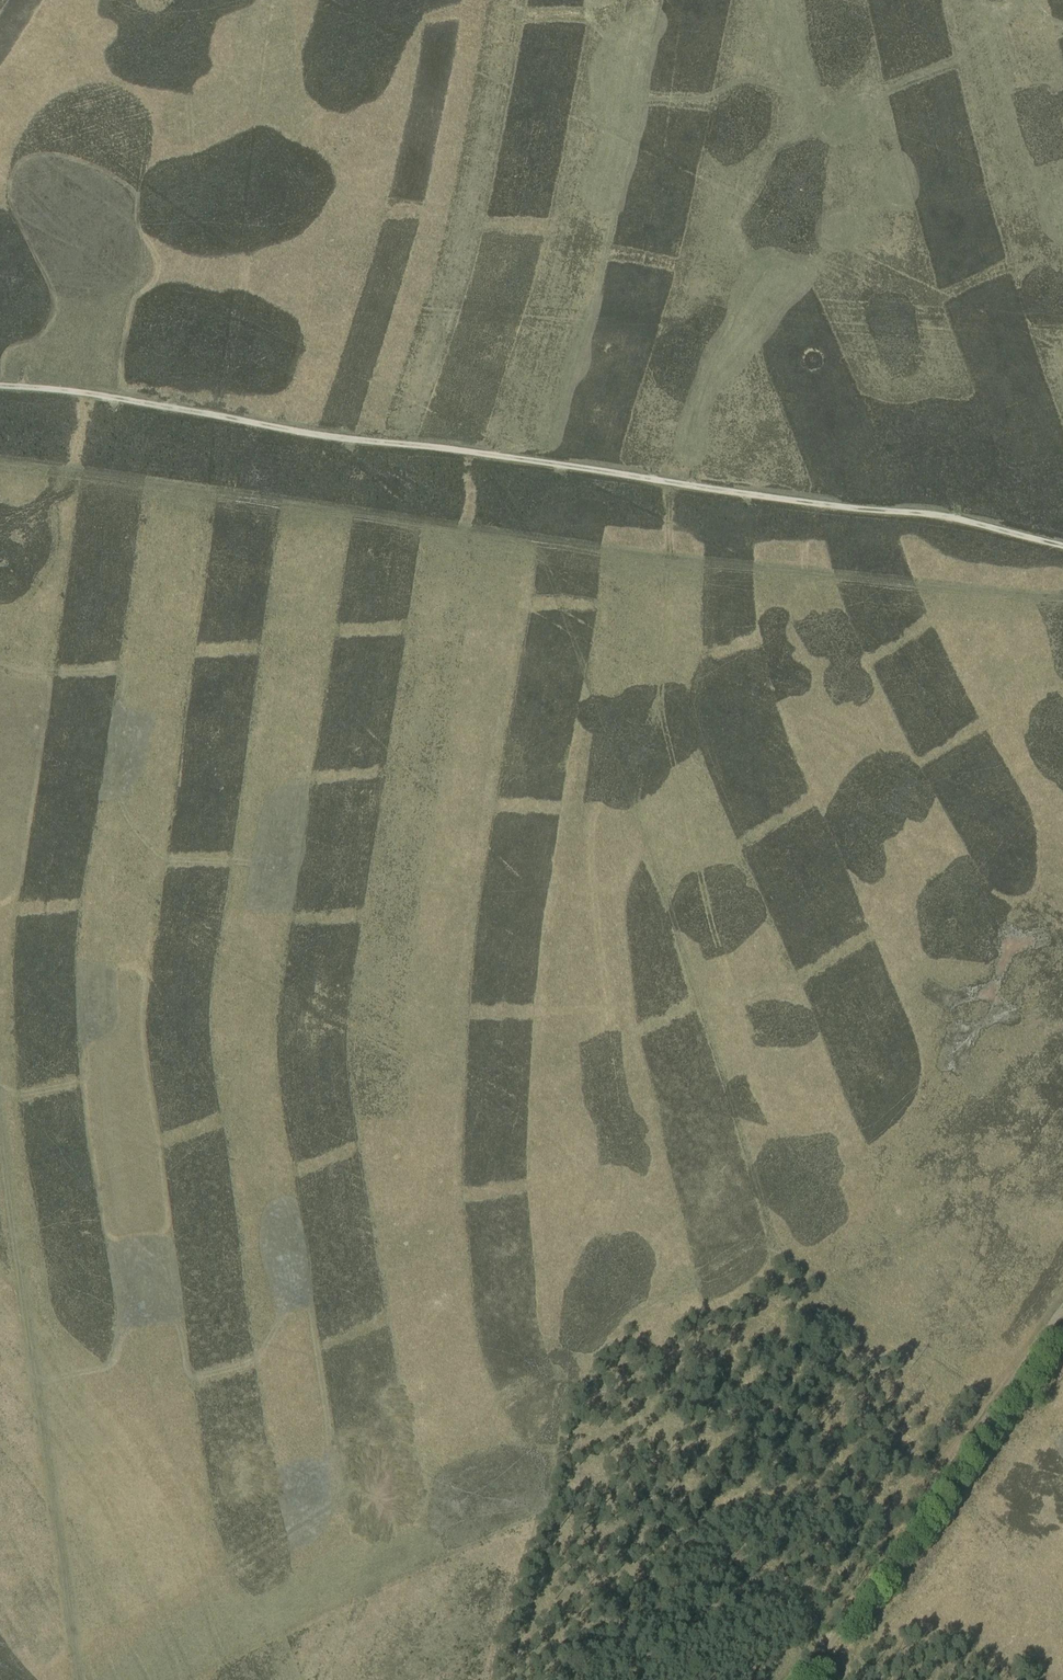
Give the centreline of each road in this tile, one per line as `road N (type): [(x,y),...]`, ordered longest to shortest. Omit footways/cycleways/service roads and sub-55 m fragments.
road 1 (track): [(1062,543),(938,515),(0,386)]
road 2 (track): [(1062,1312),(796,1679)]

